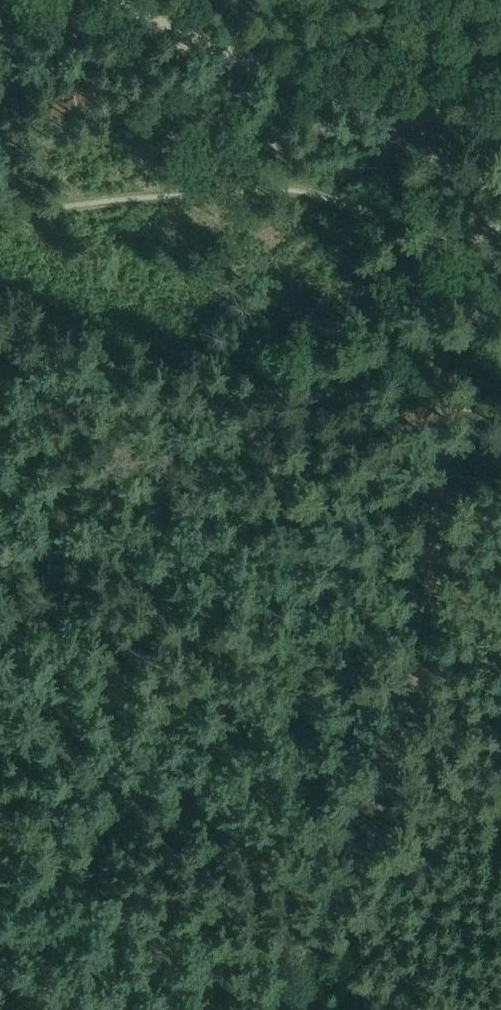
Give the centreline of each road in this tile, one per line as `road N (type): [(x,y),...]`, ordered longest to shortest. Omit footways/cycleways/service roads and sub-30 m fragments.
road 1 (track): [(439,122),(257,62),(117,0)]
road 2 (track): [(446,413),(404,730)]
road 3 (track): [(287,1009),(404,730)]
road 4 (track): [(447,229),(455,288),(446,413)]
road 5 (track): [(428,0),(439,122)]

